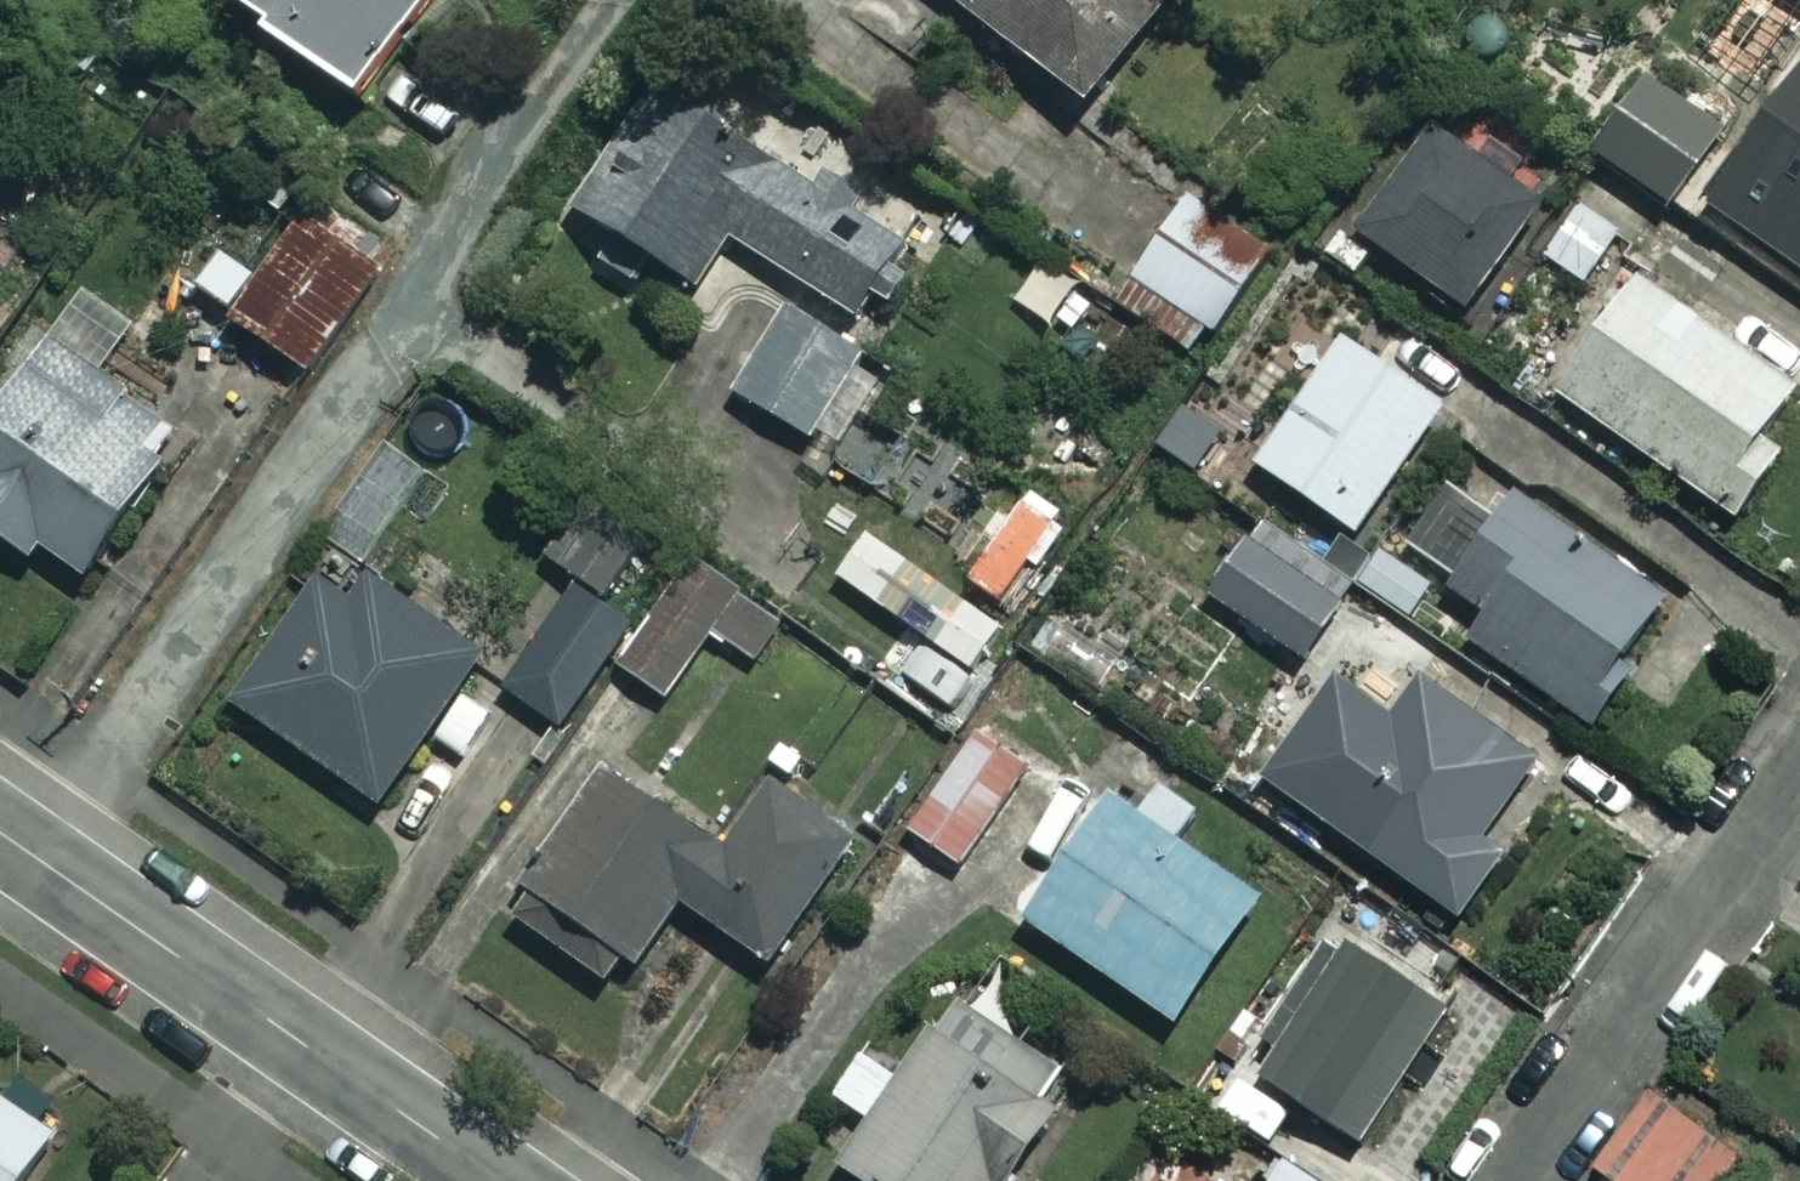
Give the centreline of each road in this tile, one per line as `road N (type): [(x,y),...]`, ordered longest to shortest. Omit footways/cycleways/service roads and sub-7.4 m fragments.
road 1 (residential): [(500,1180),(0,829)]
road 2 (residential): [(1799,769),(1510,1180)]

